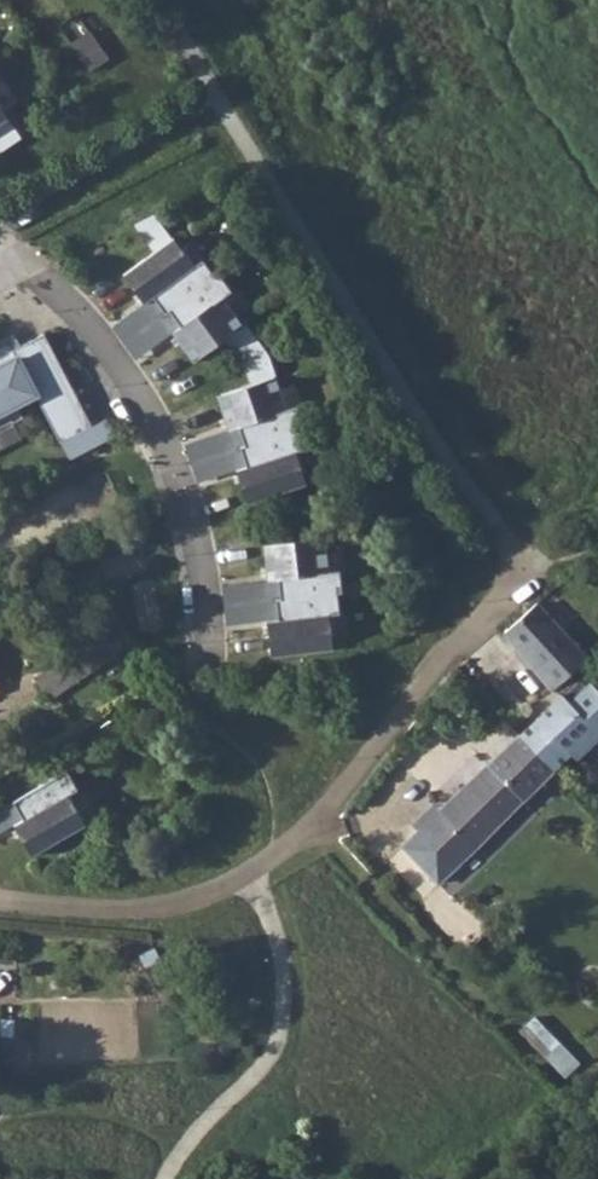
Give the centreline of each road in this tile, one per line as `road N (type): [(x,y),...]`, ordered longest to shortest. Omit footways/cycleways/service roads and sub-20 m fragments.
road 1 (residential): [(212,680),(206,587),(184,490),(153,412),(97,335),(22,263)]

